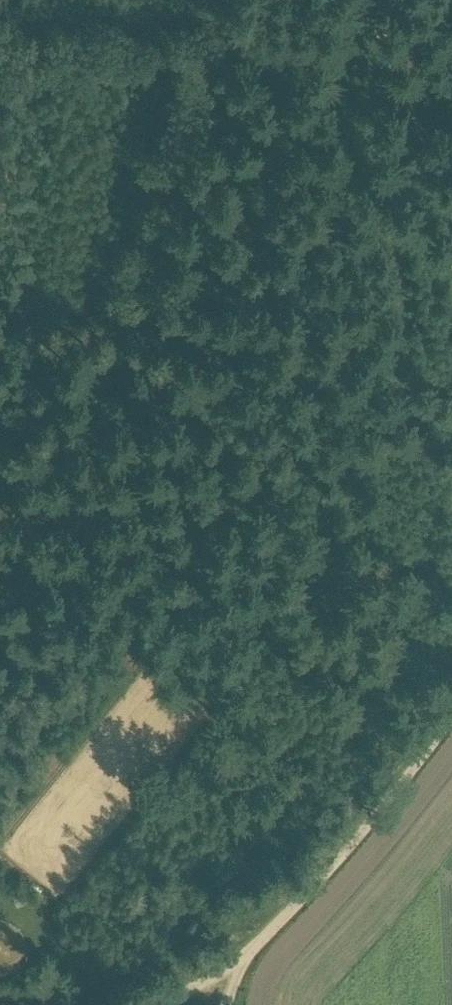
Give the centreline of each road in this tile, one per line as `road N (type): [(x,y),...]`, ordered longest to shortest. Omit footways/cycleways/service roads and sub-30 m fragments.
road 1 (track): [(451,702),(366,823),(238,972),(226,1004)]
road 2 (track): [(389,55),(451,224)]

